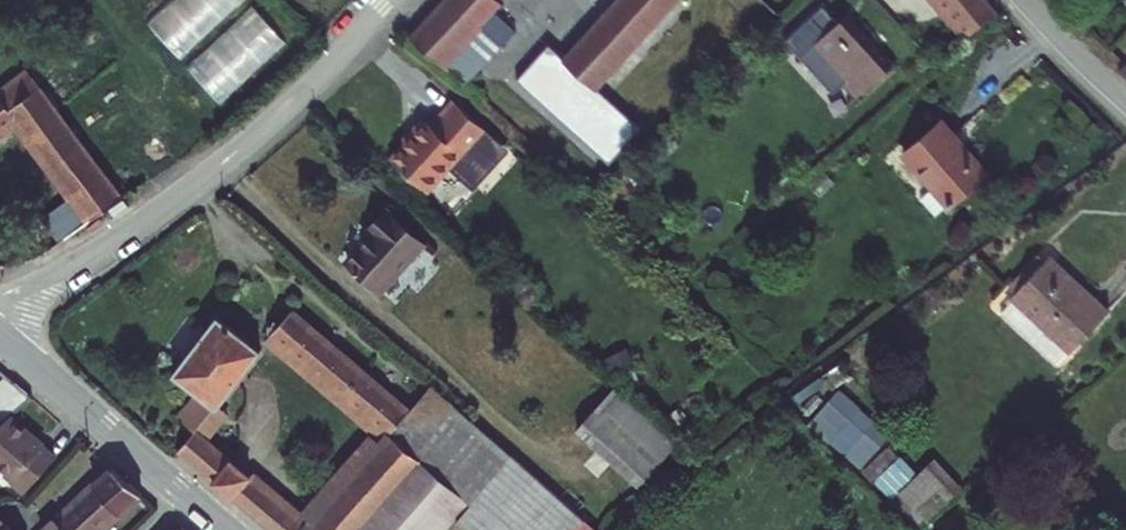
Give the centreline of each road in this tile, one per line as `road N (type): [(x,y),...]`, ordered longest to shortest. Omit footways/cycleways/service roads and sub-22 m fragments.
road 1 (residential): [(385,0),(271,122),(171,203),(86,259),(0,300)]
road 2 (tertiary): [(224,529),(0,334)]
road 3 (residential): [(1125,106),(1021,0)]

